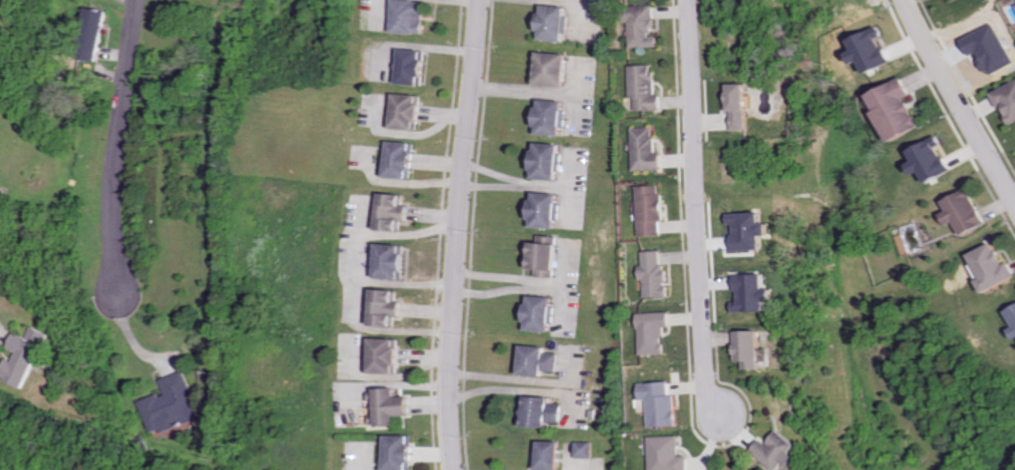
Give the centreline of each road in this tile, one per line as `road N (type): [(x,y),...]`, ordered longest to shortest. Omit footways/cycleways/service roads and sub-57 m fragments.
road 1 (residential): [(476,0),(446,379),(457,469)]
road 2 (residential): [(690,0),(705,358),(722,412)]
road 3 (residential): [(116,290),(114,202),(138,0)]
road 4 (residential): [(1014,203),(906,0)]

